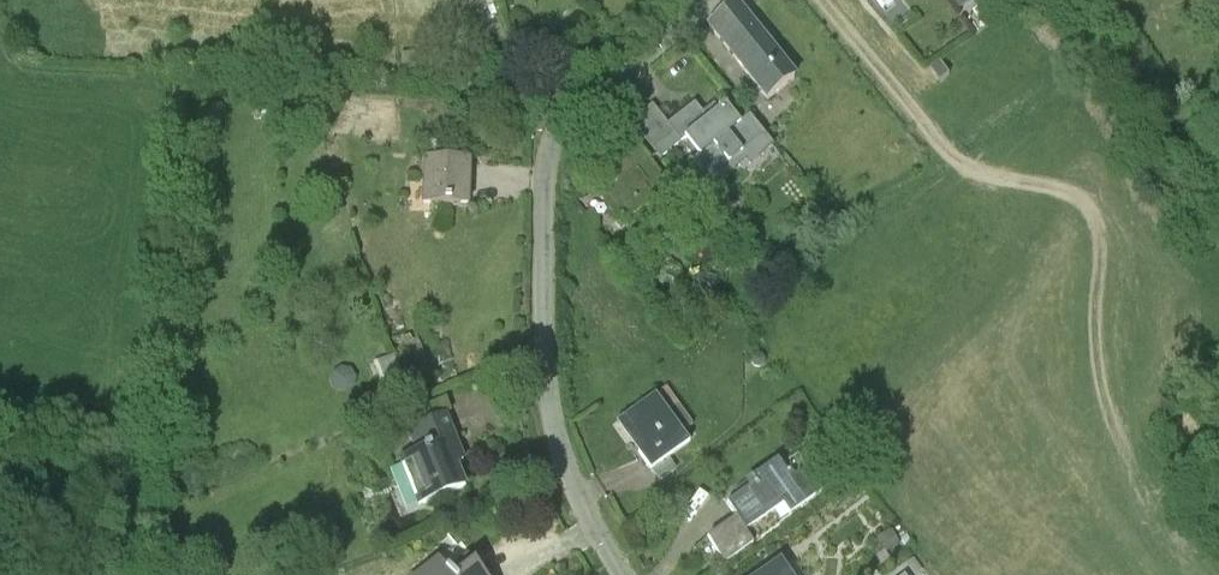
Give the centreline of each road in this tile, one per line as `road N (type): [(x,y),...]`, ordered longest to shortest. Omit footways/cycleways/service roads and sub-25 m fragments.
road 1 (track): [(824,0),(946,153),(982,174),(1063,188),(1097,215),(1104,340),(1116,407),(1174,534),(1202,574)]
road 2 (unclassified): [(621,574),(570,479),(549,405),(545,169),(565,118),(715,0)]
road 3 (track): [(593,95),(221,81)]

